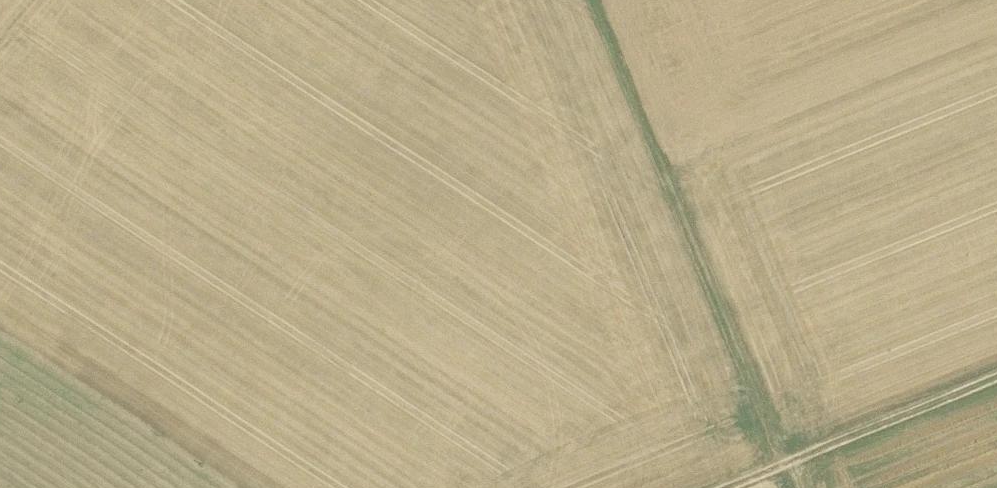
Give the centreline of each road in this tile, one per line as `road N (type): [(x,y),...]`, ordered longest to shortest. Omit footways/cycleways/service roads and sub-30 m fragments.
road 1 (track): [(722,487),(996,376)]

